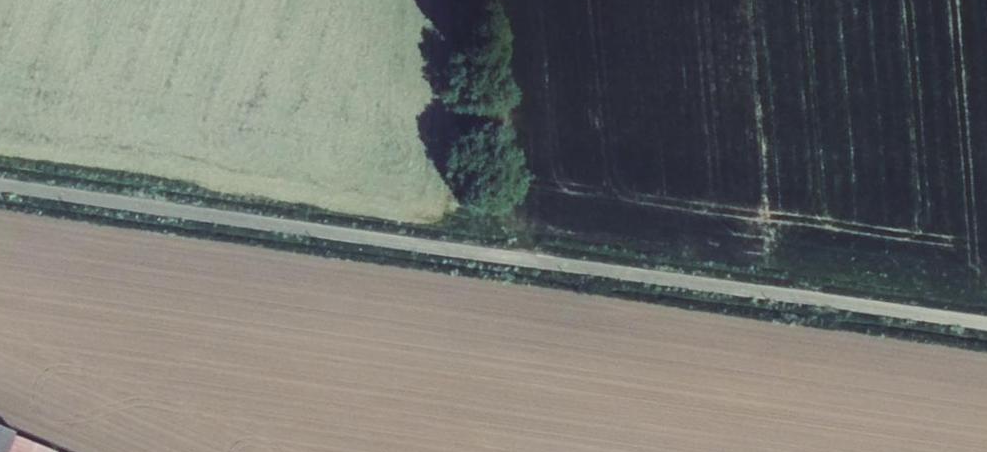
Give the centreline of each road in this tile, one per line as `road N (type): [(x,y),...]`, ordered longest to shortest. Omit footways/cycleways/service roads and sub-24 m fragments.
road 1 (unclassified): [(0,185),(986,323)]

